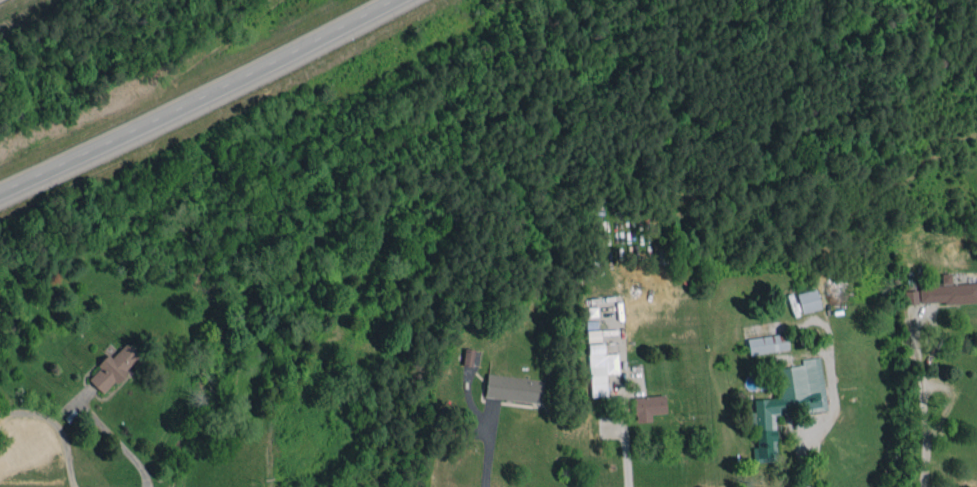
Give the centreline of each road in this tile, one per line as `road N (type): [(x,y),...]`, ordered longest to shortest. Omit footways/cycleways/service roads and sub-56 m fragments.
road 1 (motorway): [(0,196),(260,71),(386,0)]

